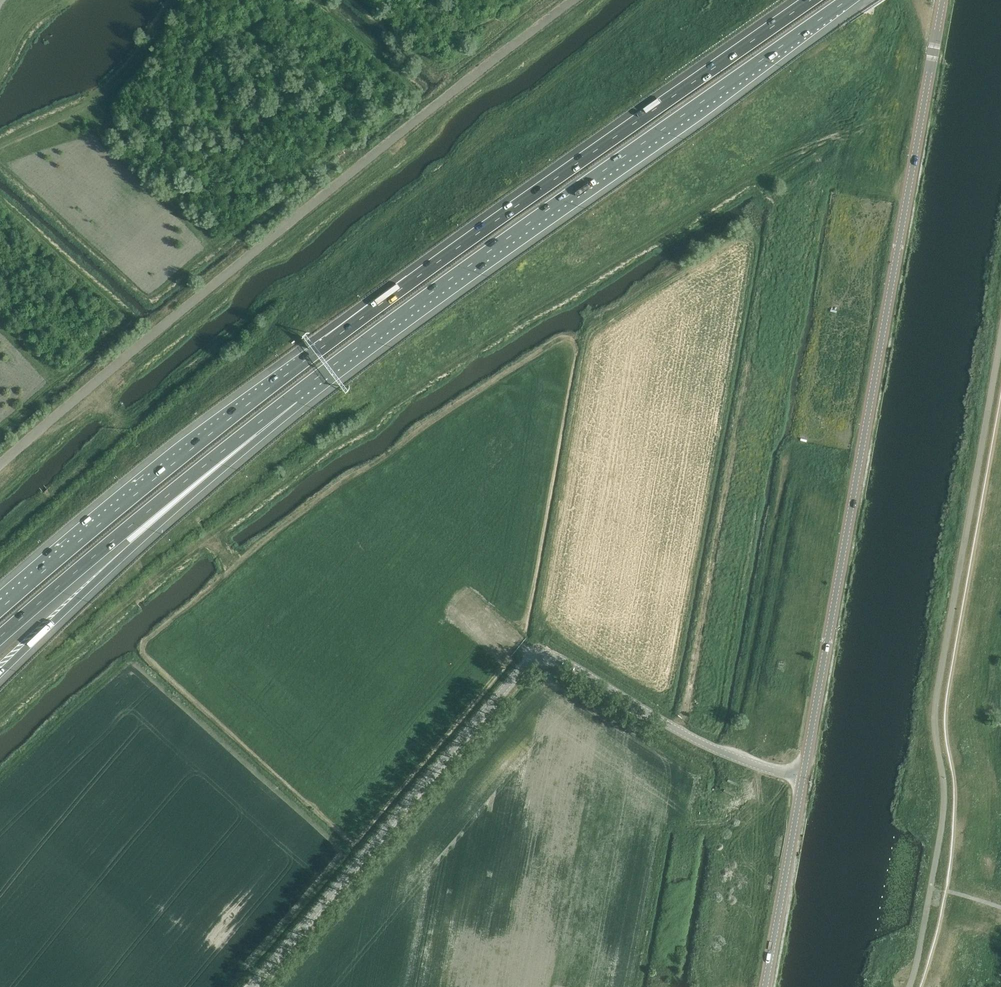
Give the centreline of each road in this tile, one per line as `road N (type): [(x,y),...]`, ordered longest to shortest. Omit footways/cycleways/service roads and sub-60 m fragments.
road 1 (motorway): [(811,0),(316,351),(0,608)]
road 2 (tertiary): [(803,778),(943,0)]
road 3 (unclassified): [(252,986),(539,657),(554,658),(681,734),(803,778)]
road 4 (motorway): [(294,395),(848,0)]
road 5 (motorway): [(0,674),(294,395)]
road 6 (motorway): [(0,637),(294,395)]
road 7 (tertiary): [(767,986),(803,778)]

